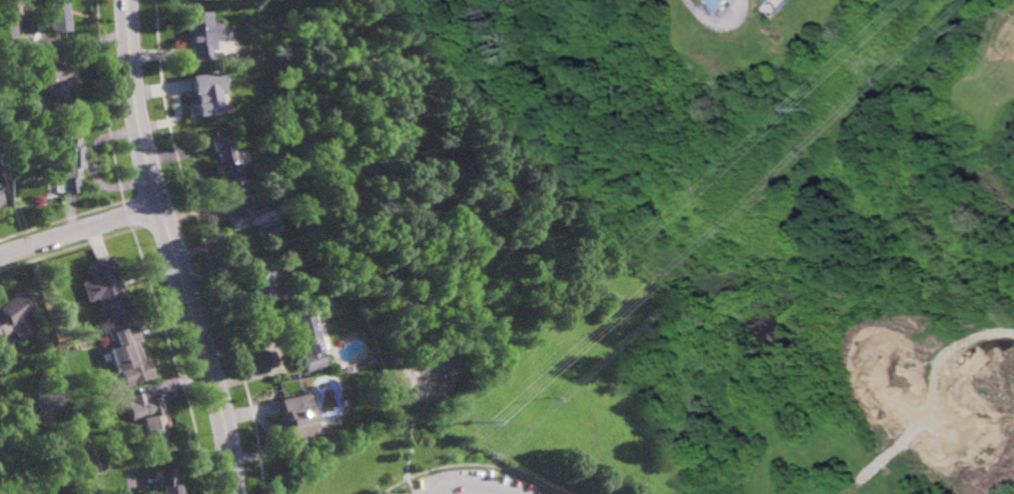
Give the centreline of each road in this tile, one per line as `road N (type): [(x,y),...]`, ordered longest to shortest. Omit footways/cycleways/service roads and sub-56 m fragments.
road 1 (residential): [(128,0),(158,206),(223,412),(235,493)]
road 2 (residential): [(0,256),(158,206)]

